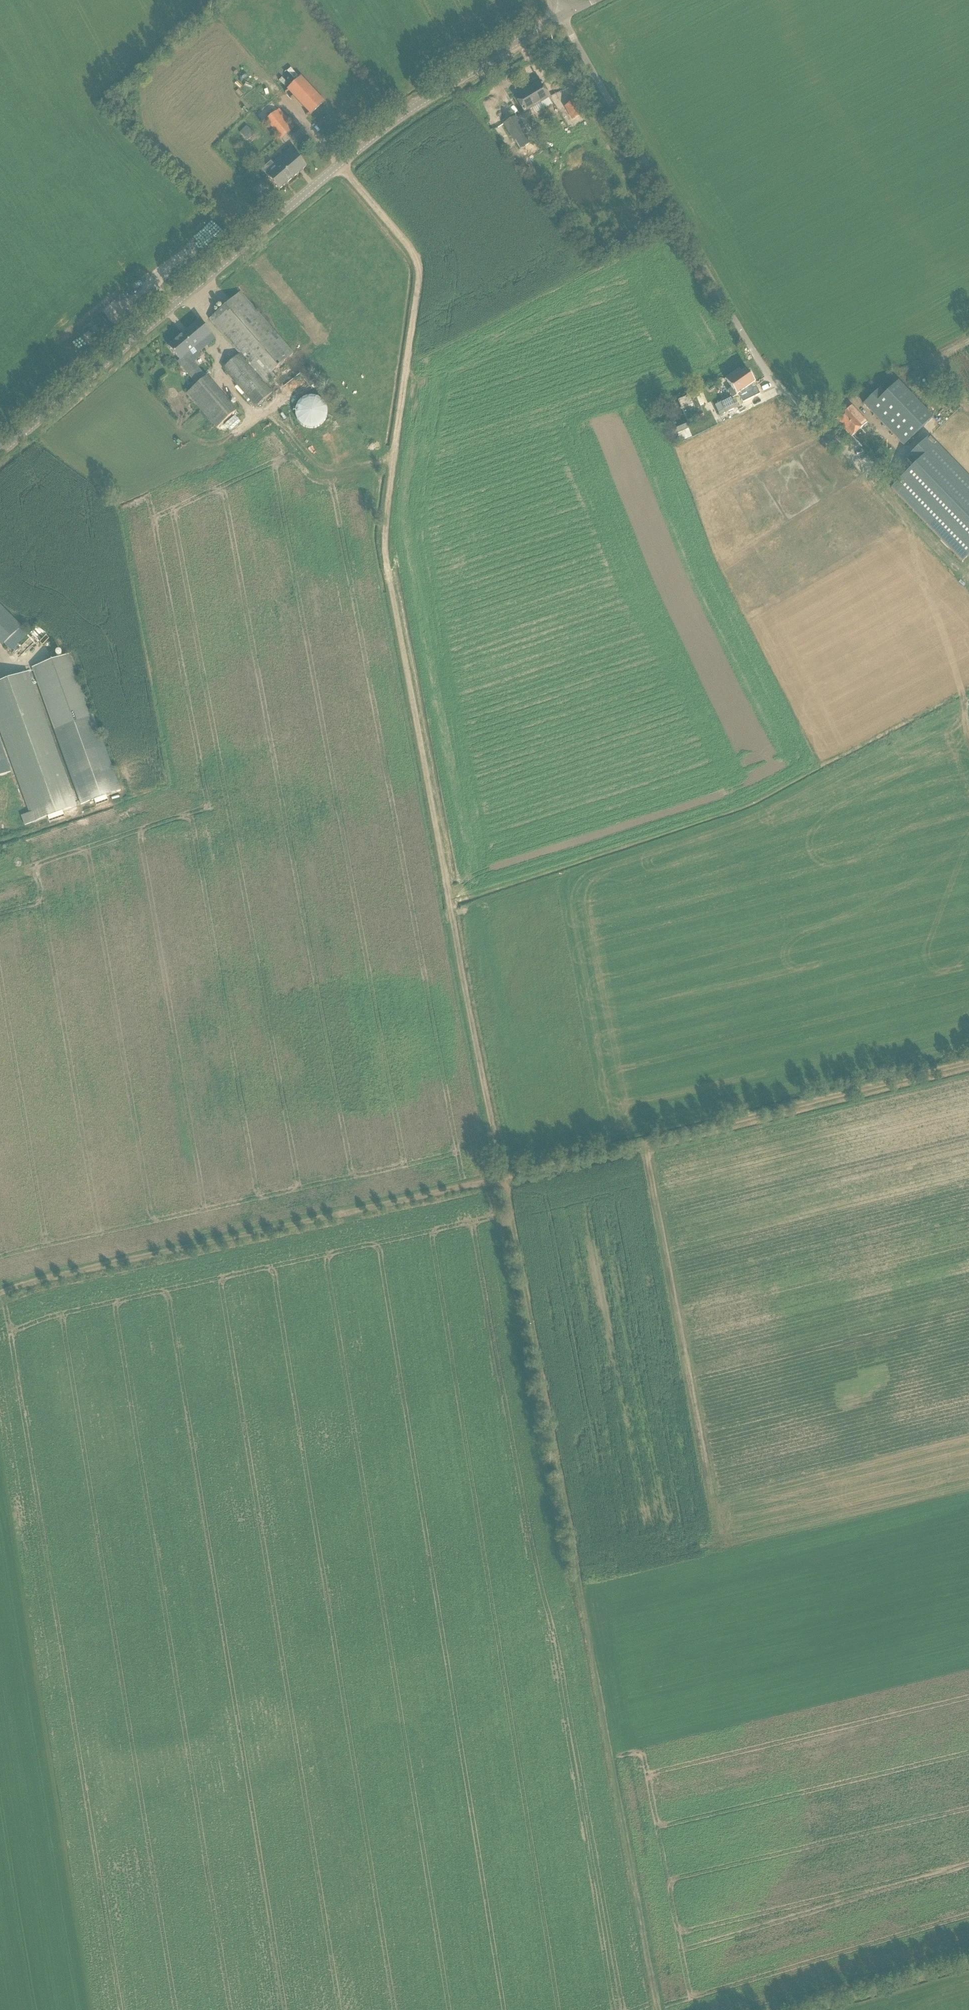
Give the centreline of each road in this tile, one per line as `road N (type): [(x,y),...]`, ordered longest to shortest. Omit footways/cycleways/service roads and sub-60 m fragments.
road 1 (track): [(340,165),(418,267),(383,554),(655,2009)]
road 2 (track): [(0,1294),(968,1061)]
road 3 (tertiary): [(0,452),(417,97),(562,14)]
road 4 (track): [(758,2009),(968,1950)]

